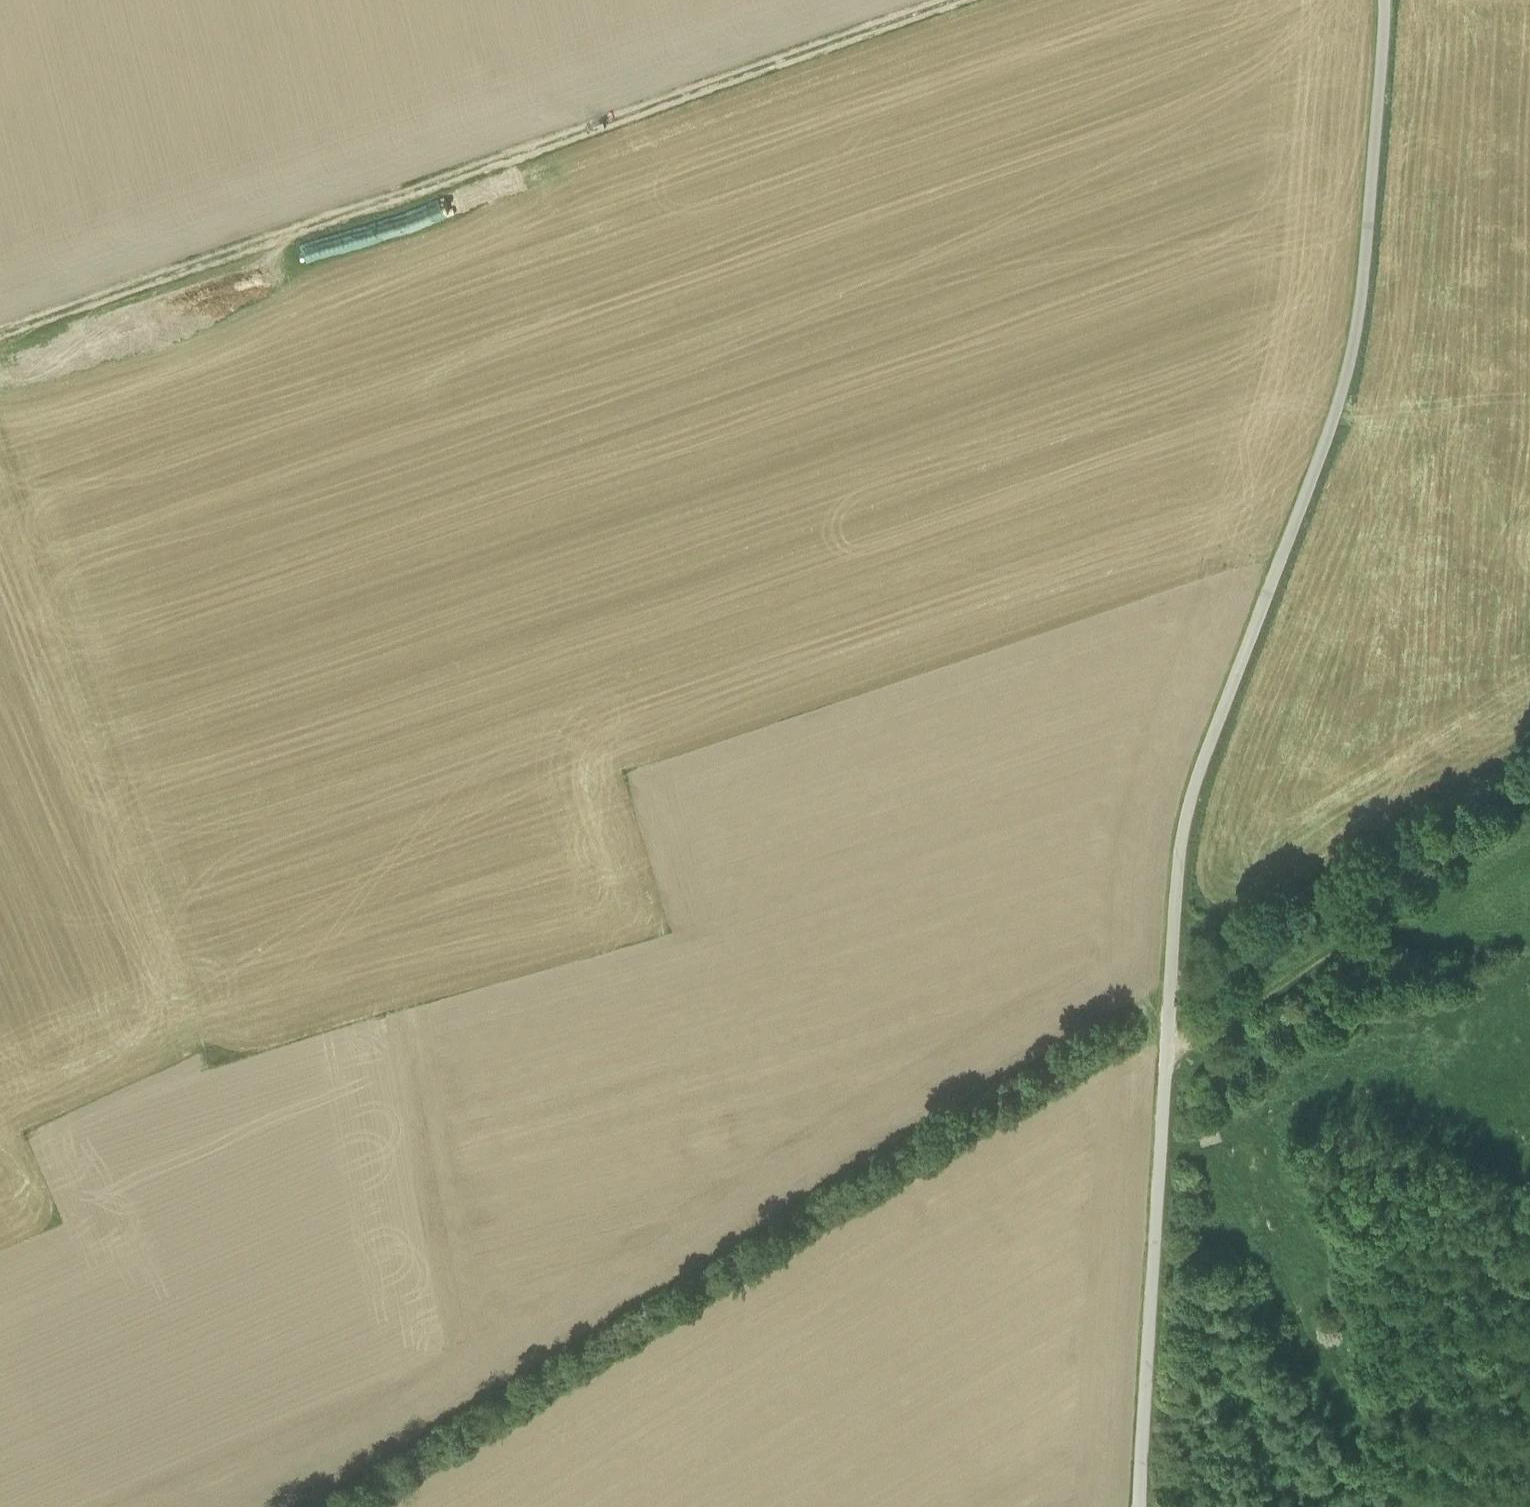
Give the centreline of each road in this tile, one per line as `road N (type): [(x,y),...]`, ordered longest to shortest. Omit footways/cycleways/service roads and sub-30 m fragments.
road 1 (unclassified): [(1145,1506),(1187,821),(1358,345),(1380,0)]
road 2 (track): [(967,0),(190,272)]

